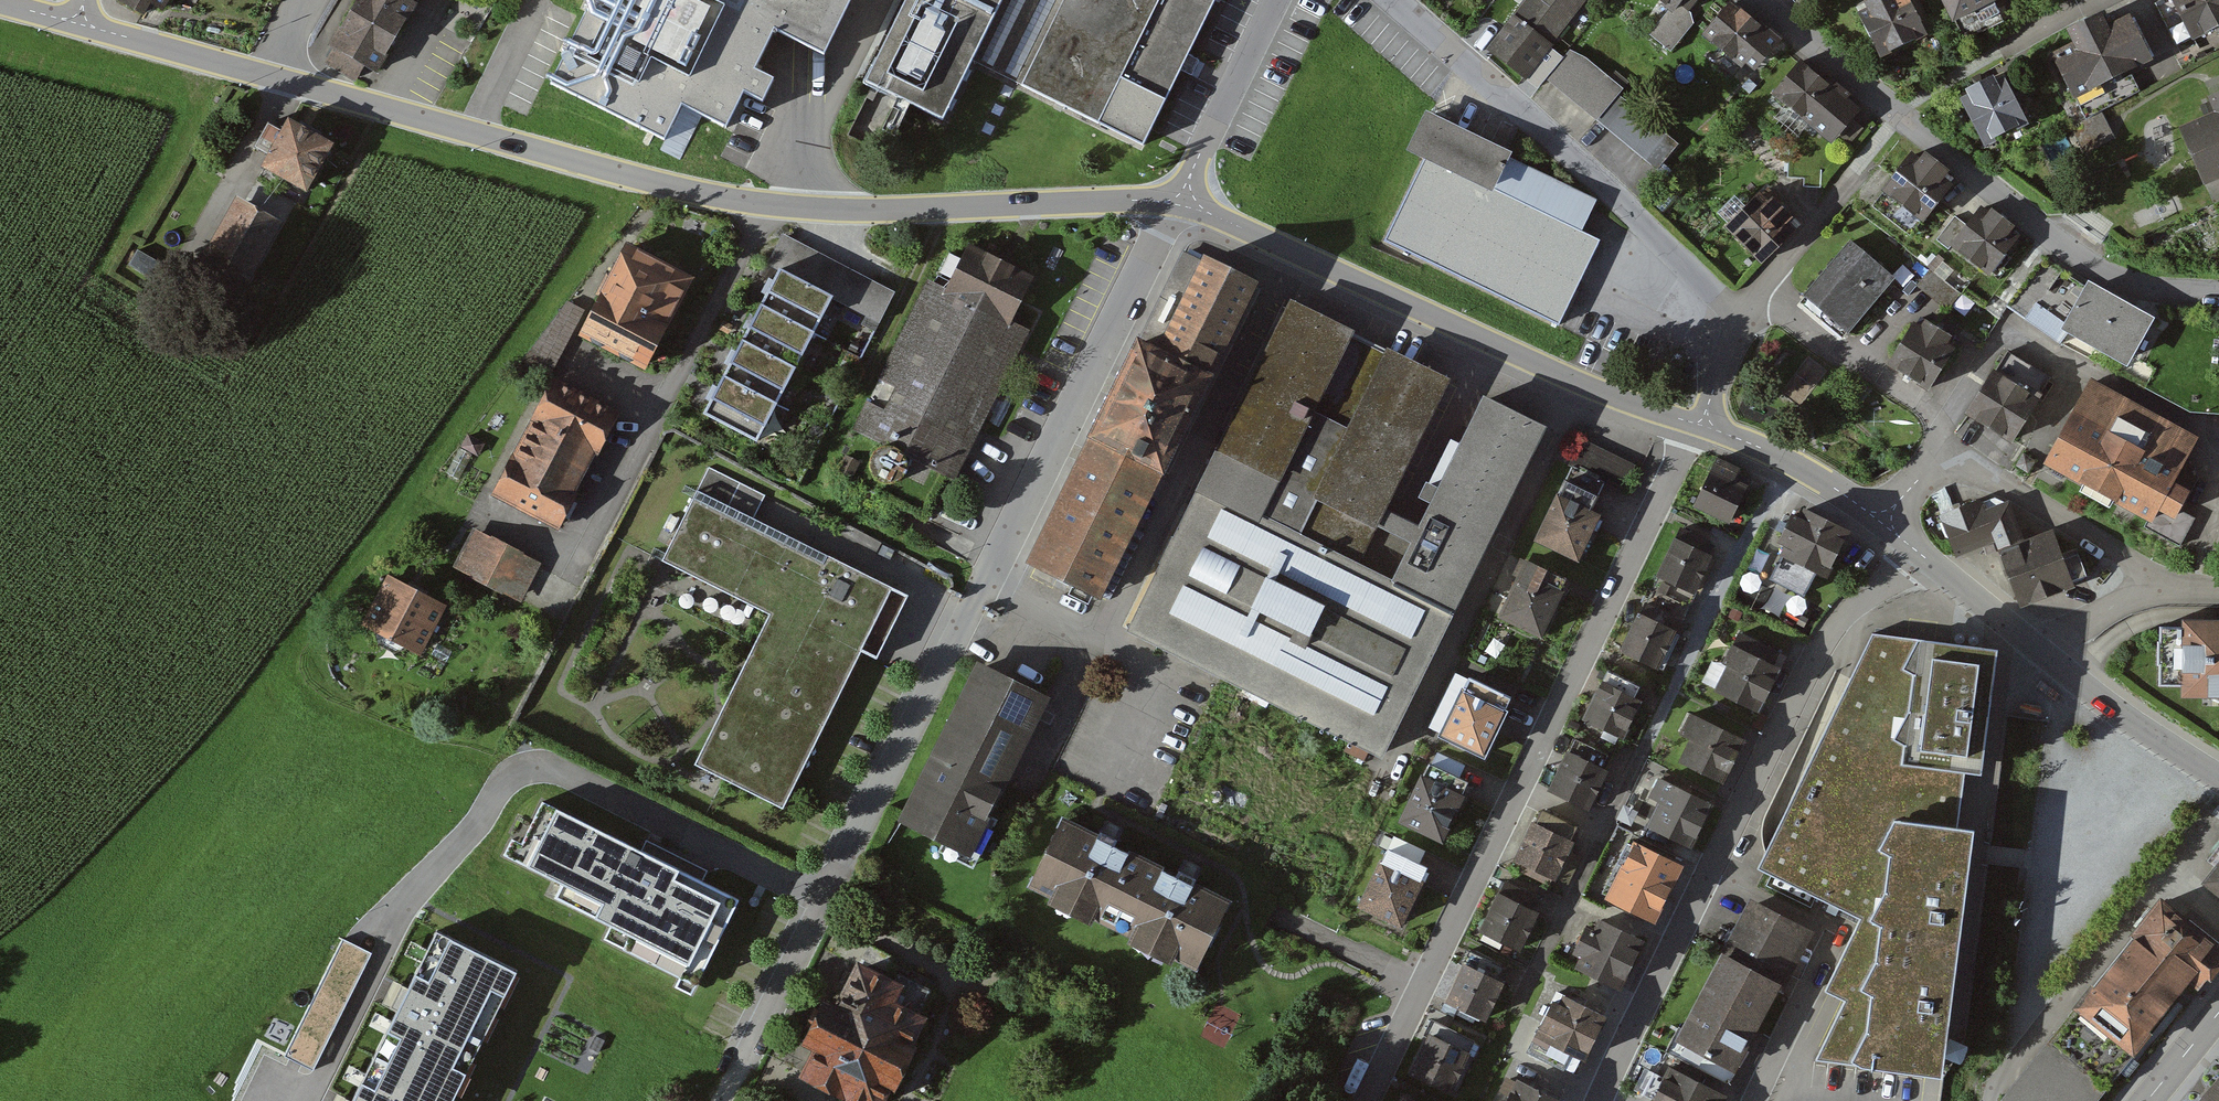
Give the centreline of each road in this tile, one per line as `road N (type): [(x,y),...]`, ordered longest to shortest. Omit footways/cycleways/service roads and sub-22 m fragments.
road 1 (residential): [(1185,199),(840,210),(723,199),(80,19)]
road 2 (residential): [(1185,199),(1168,217),(740,1062)]
road 3 (residential): [(1705,422),(1654,511),(1366,1100)]
road 4 (residential): [(1926,559),(1837,623),(1599,1100)]
road 5 (residential): [(1705,422),(1600,390),(1185,199)]
road 6 (residential): [(1744,314),(1394,0)]
road 7 (residential): [(2218,294),(2152,292),(2095,271),(1885,110)]
road 8 (residential): [(1944,447),(1946,420),(1762,293),(1744,314)]
road 9 (residential): [(2152,583),(1944,447)]
road 10 (residential): [(2097,0),(1885,110)]
road 11 (residential): [(2218,779),(2037,648)]
road 12 (residential): [(1277,0),(1185,199)]
road 13 (residential): [(1884,518),(1705,422)]
road 14 (residential): [(1754,1100),(1832,942)]
road 15 (residential): [(1885,110),(1774,13)]
road 16 (residential): [(2037,648),(1926,559)]
road 17 (residential): [(2037,648),(2152,583)]

